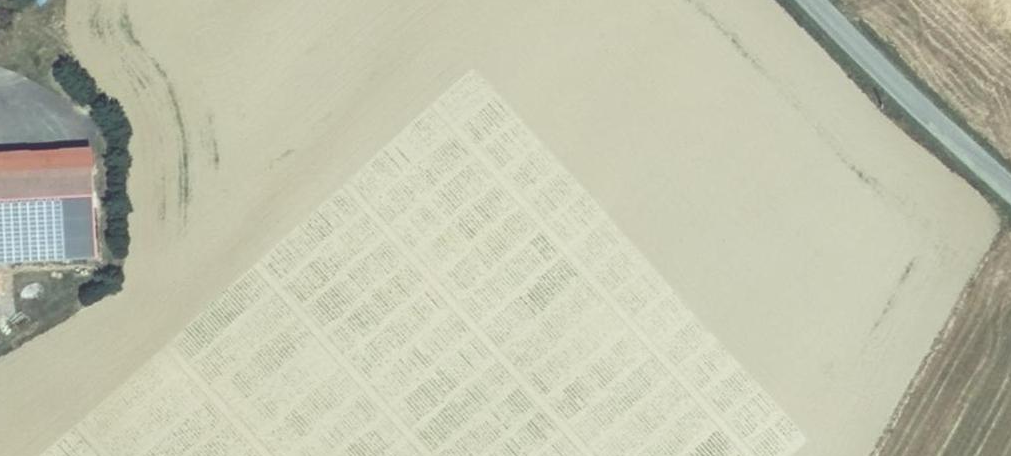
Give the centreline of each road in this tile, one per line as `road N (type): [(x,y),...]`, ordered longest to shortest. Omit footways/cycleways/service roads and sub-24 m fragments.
road 1 (tertiary): [(811,0),(1010,194)]

